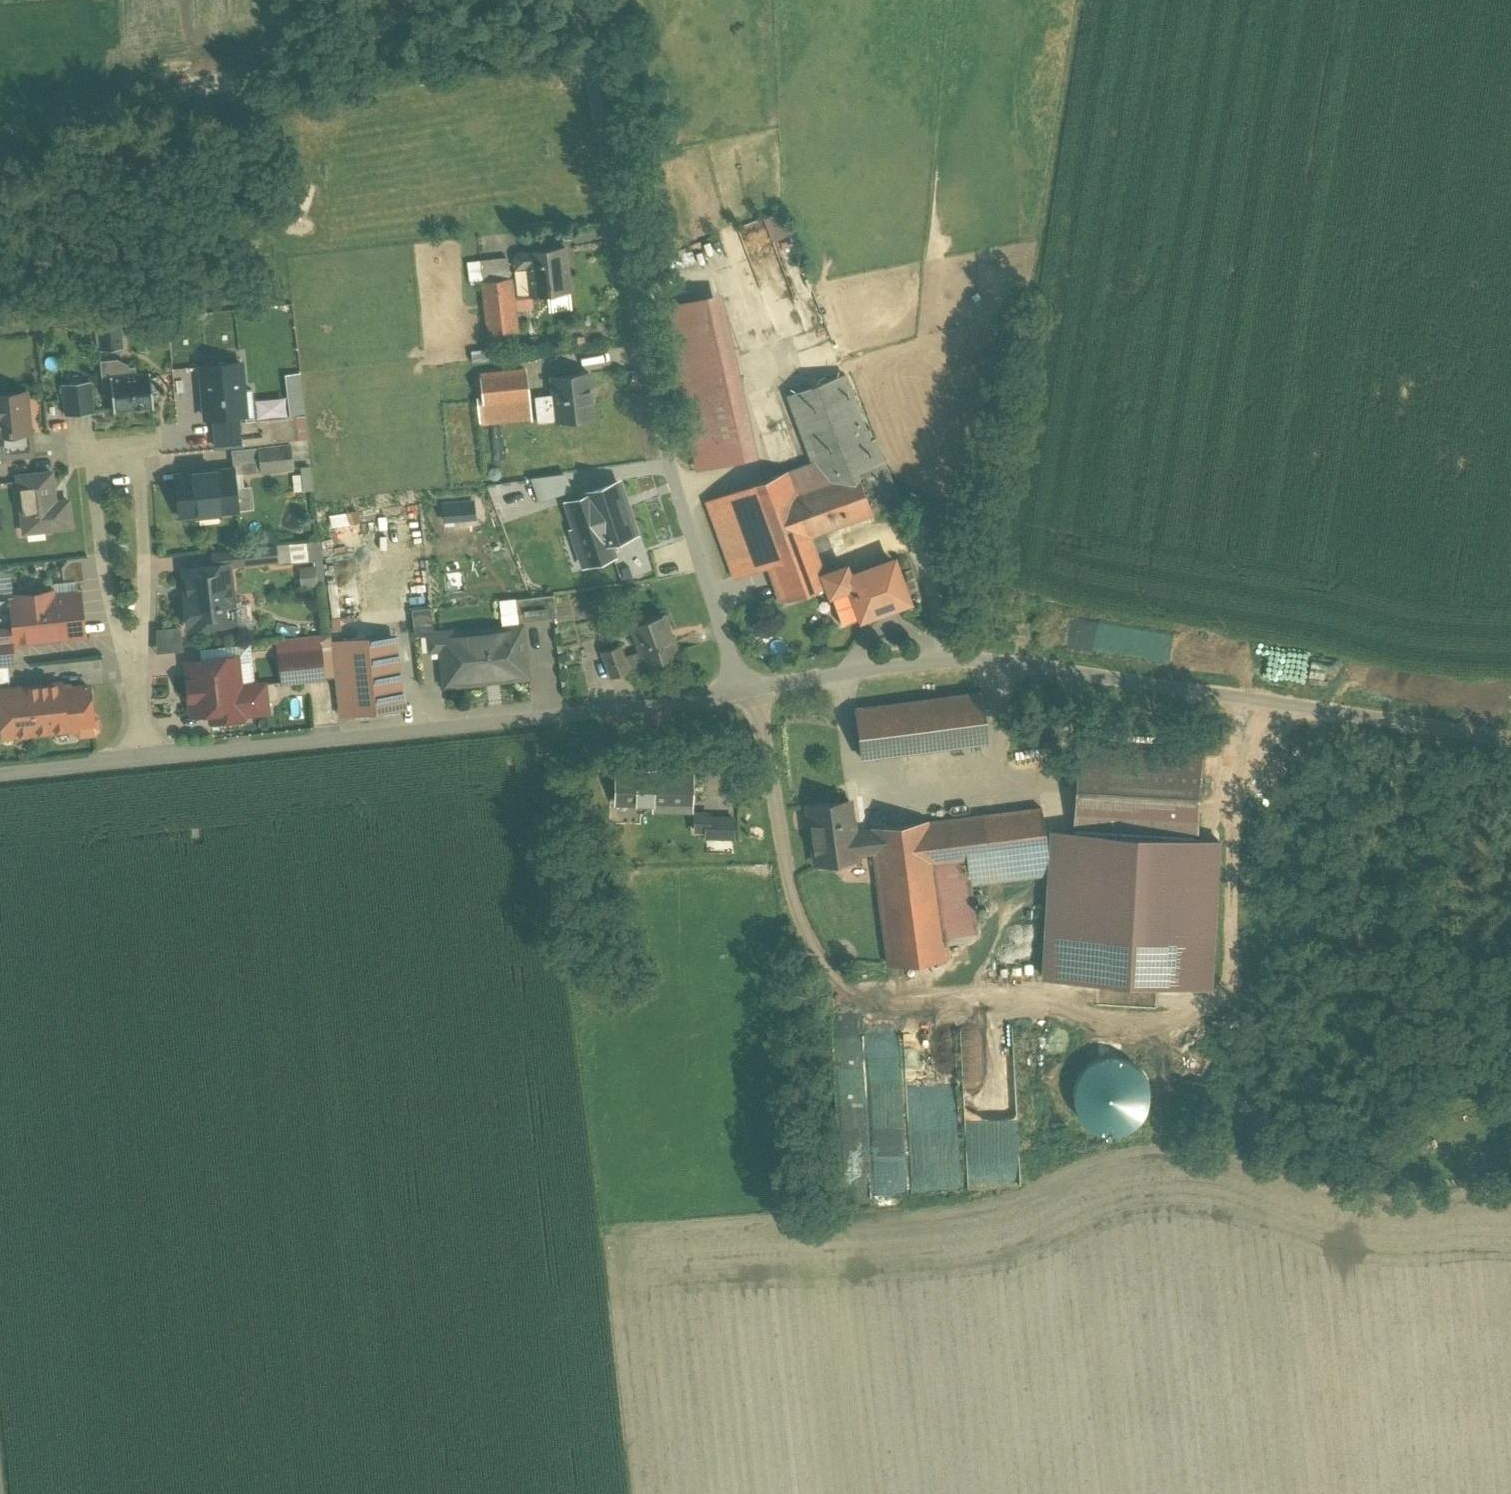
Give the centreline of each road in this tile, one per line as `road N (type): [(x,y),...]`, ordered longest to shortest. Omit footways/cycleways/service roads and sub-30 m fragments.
road 1 (unclassified): [(748,692),(996,659),(1510,739)]
road 2 (unclassified): [(578,0),(675,478),(748,692)]
road 3 (unclassified): [(748,692),(151,758)]
road 4 (residential): [(139,685),(117,628),(90,451),(141,448),(148,625)]
road 5 (unclassified): [(151,758),(0,775)]

